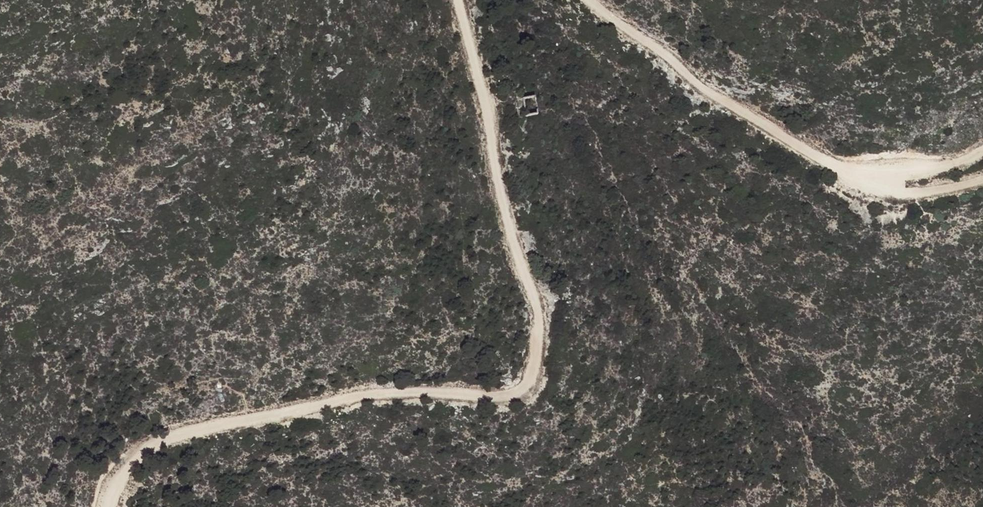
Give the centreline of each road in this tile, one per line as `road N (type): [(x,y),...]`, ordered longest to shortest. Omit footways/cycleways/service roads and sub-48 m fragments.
road 1 (track): [(106,506),(130,462),(202,430),(381,397),(495,399),(528,389),(537,312),(506,229),(487,105),(457,0)]
road 2 (track): [(588,0),(699,87),(858,179),(882,178)]

